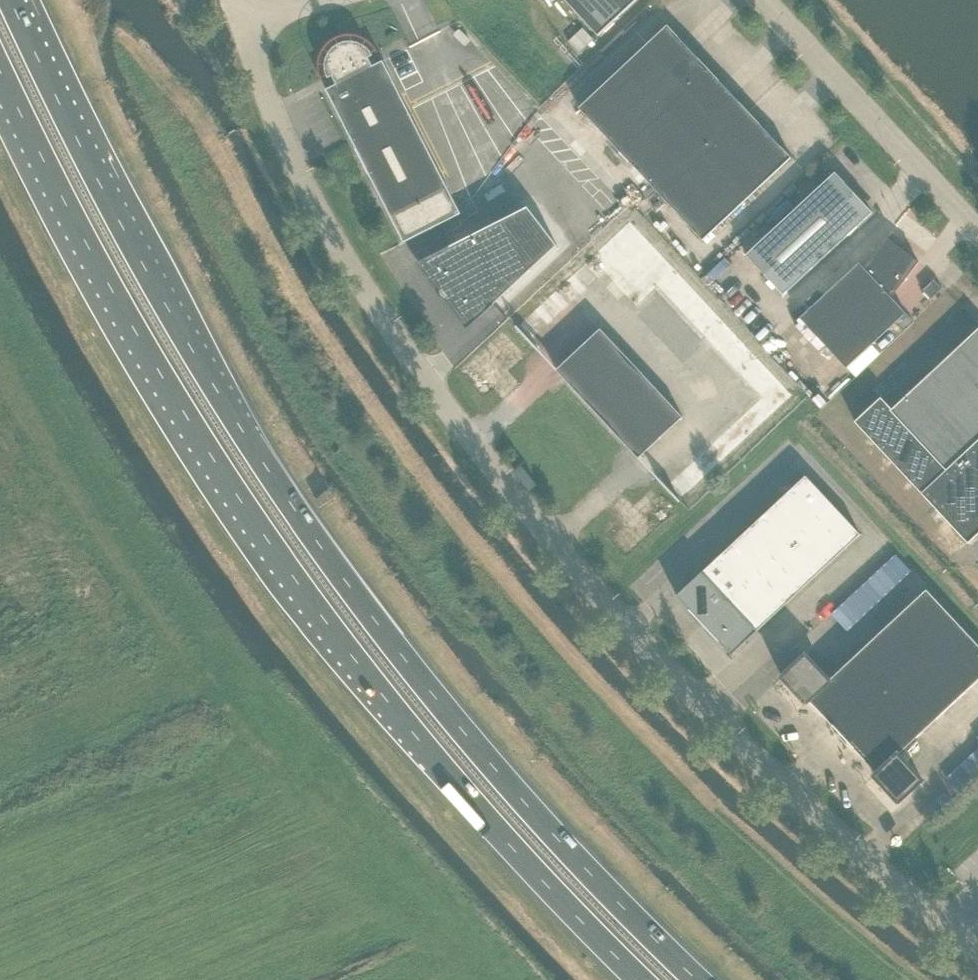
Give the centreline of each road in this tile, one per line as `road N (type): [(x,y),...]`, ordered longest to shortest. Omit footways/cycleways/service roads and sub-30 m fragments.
road 1 (unclassified): [(977,950),(753,755),(520,502),(355,273),(267,101),(241,20)]
road 2 (trunk): [(699,979),(517,792),(309,529),(208,379),(39,63)]
road 3 (trunk): [(0,71),(127,319),(297,580),(483,813),(642,979)]
road 4 (unclassified): [(977,232),(764,0)]

